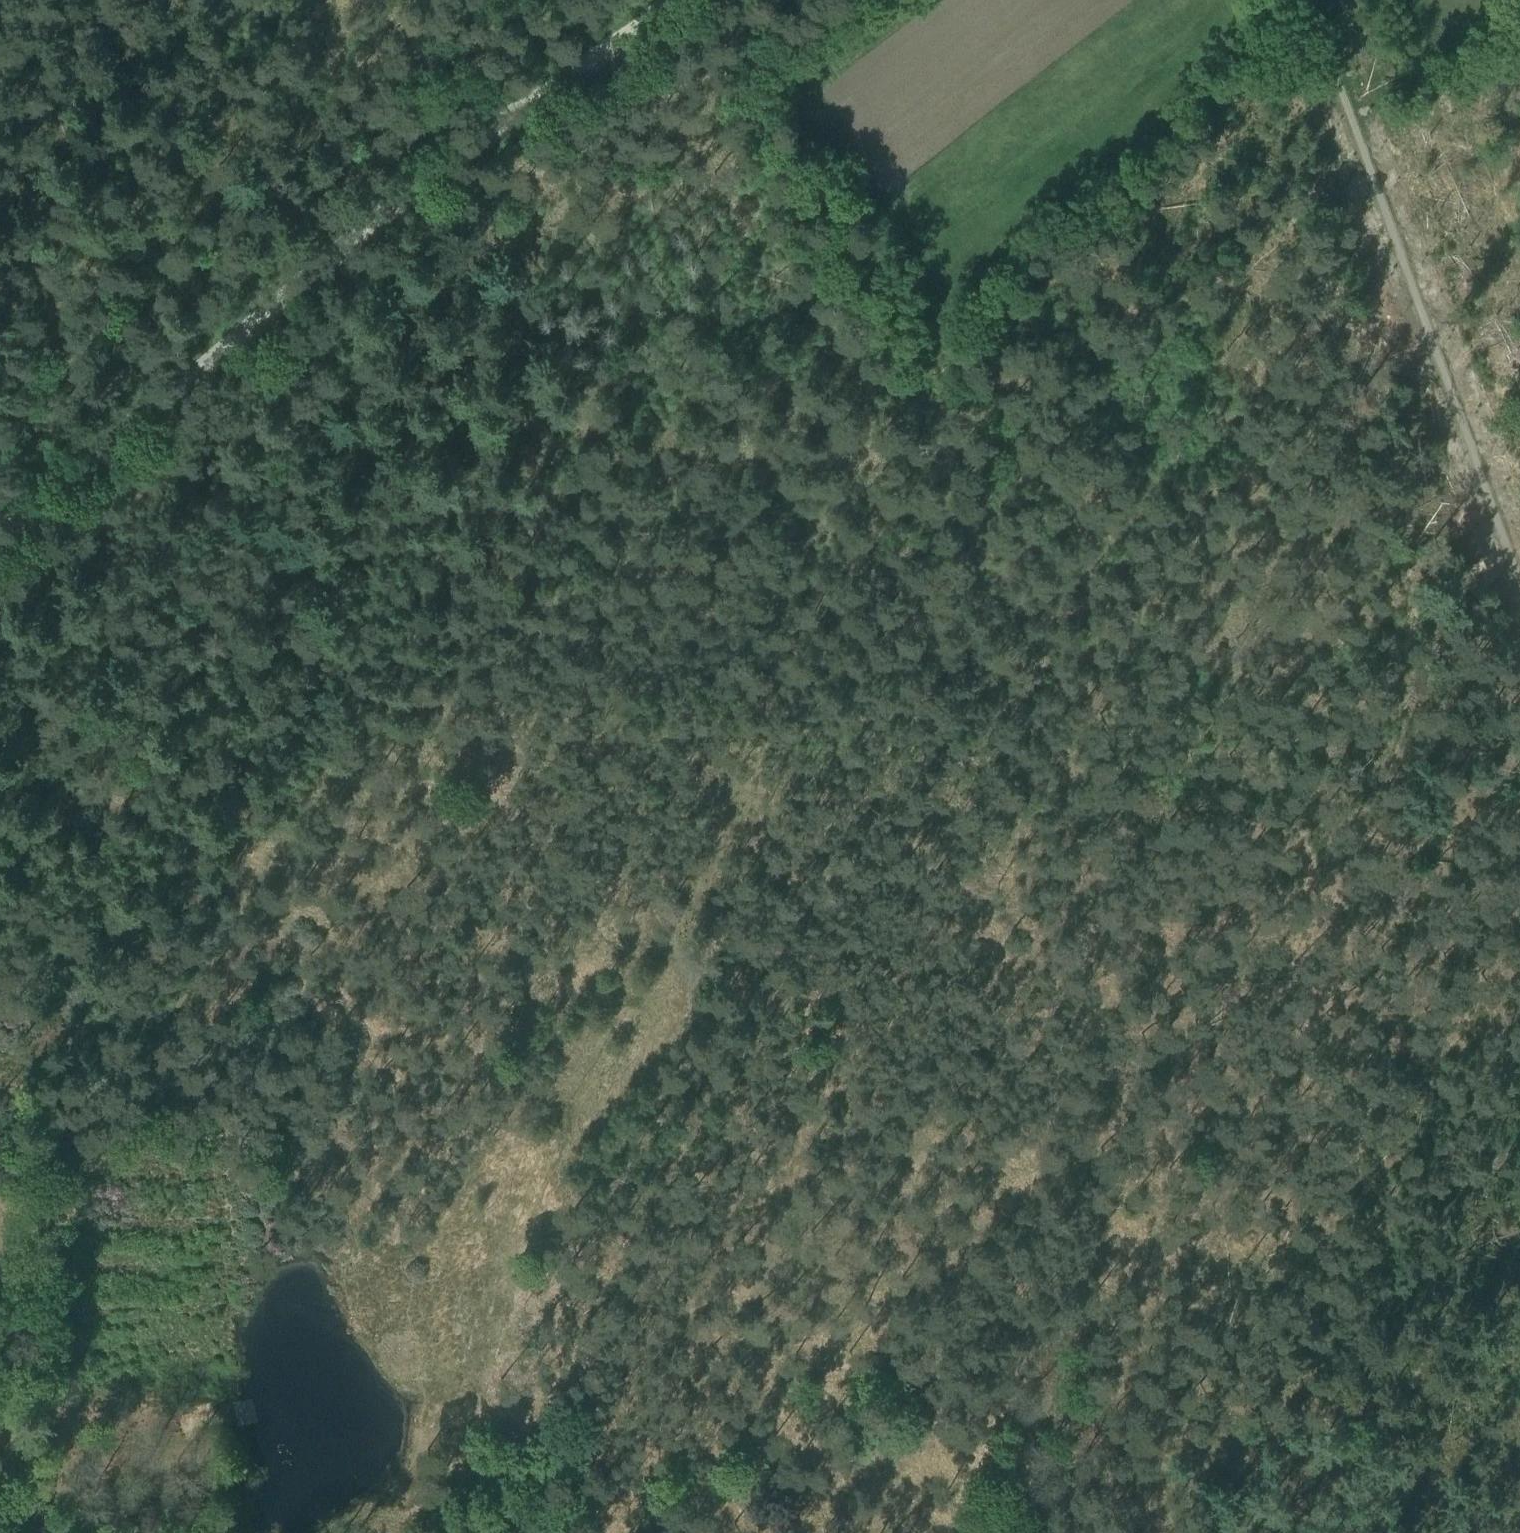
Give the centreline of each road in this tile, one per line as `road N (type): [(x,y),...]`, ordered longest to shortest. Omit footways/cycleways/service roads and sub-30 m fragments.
road 1 (track): [(0,546),(384,213),(511,114),(681,4)]

